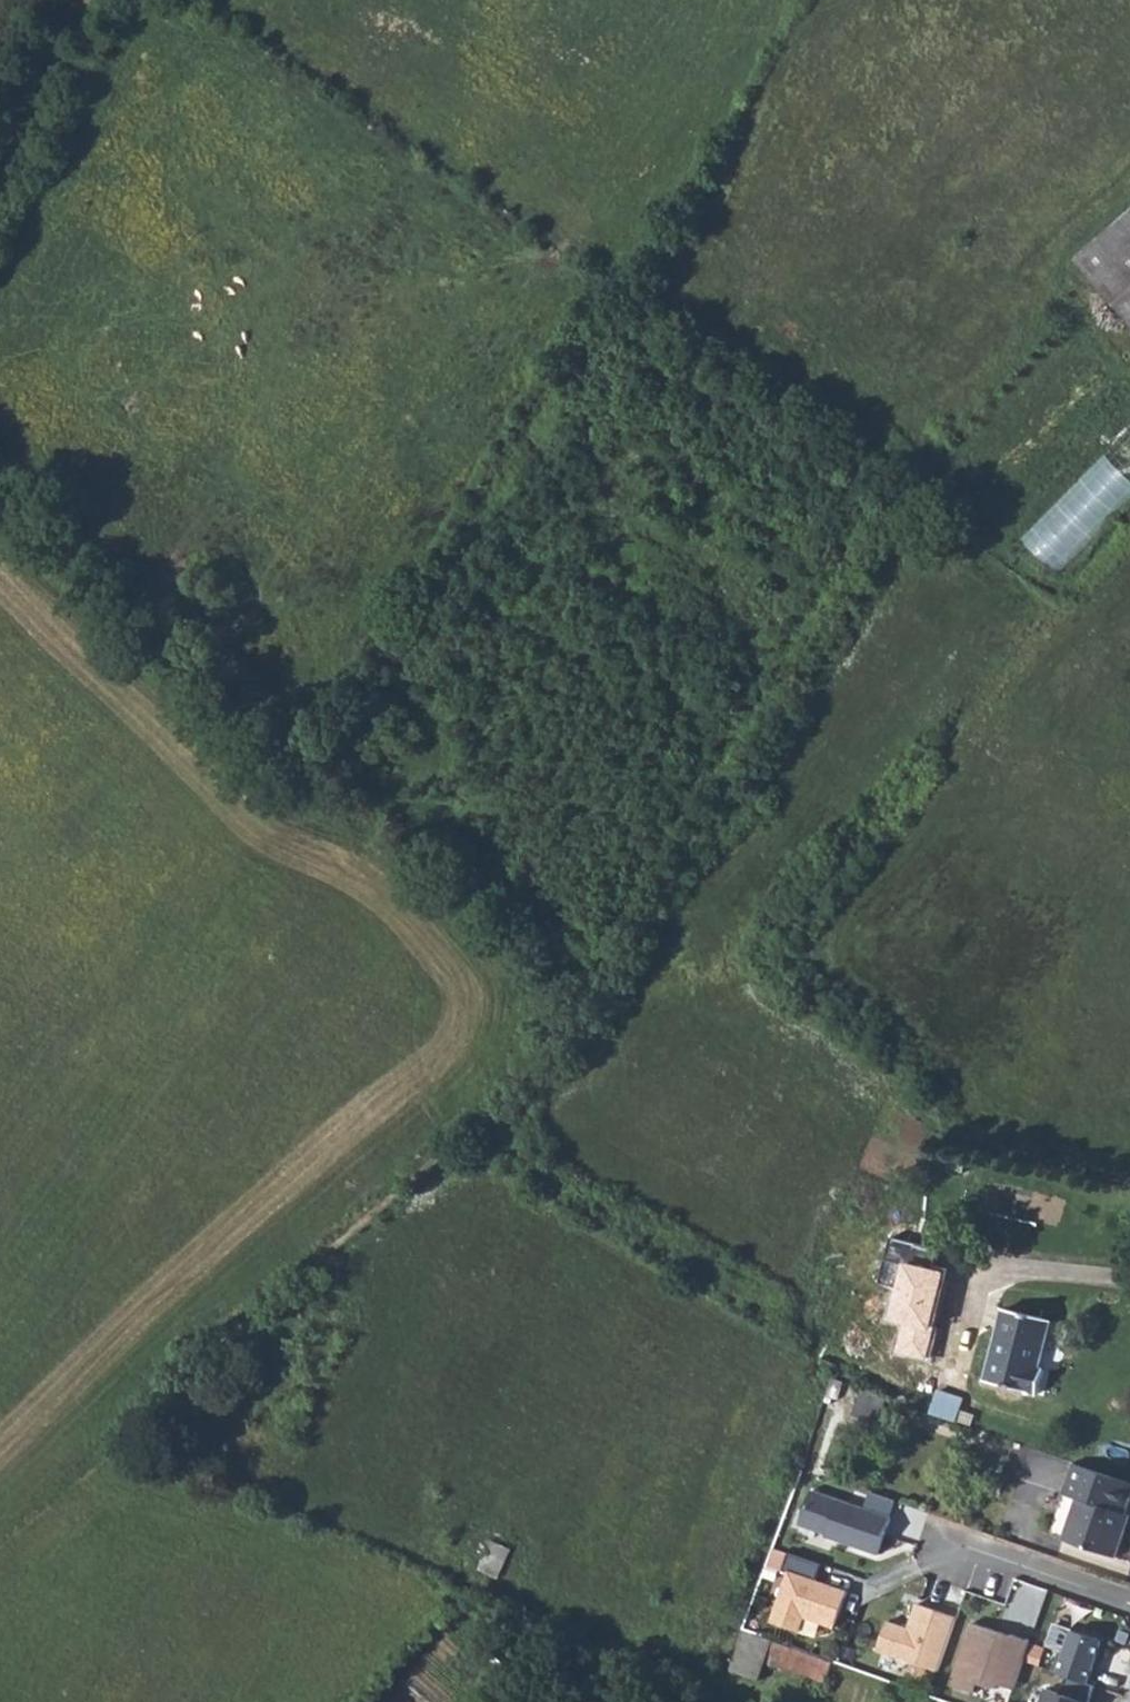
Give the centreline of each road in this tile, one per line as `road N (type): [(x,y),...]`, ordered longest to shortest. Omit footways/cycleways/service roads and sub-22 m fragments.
road 1 (track): [(88,0),(0,171)]
road 2 (residential): [(1129,1595),(992,1553),(955,1553)]

